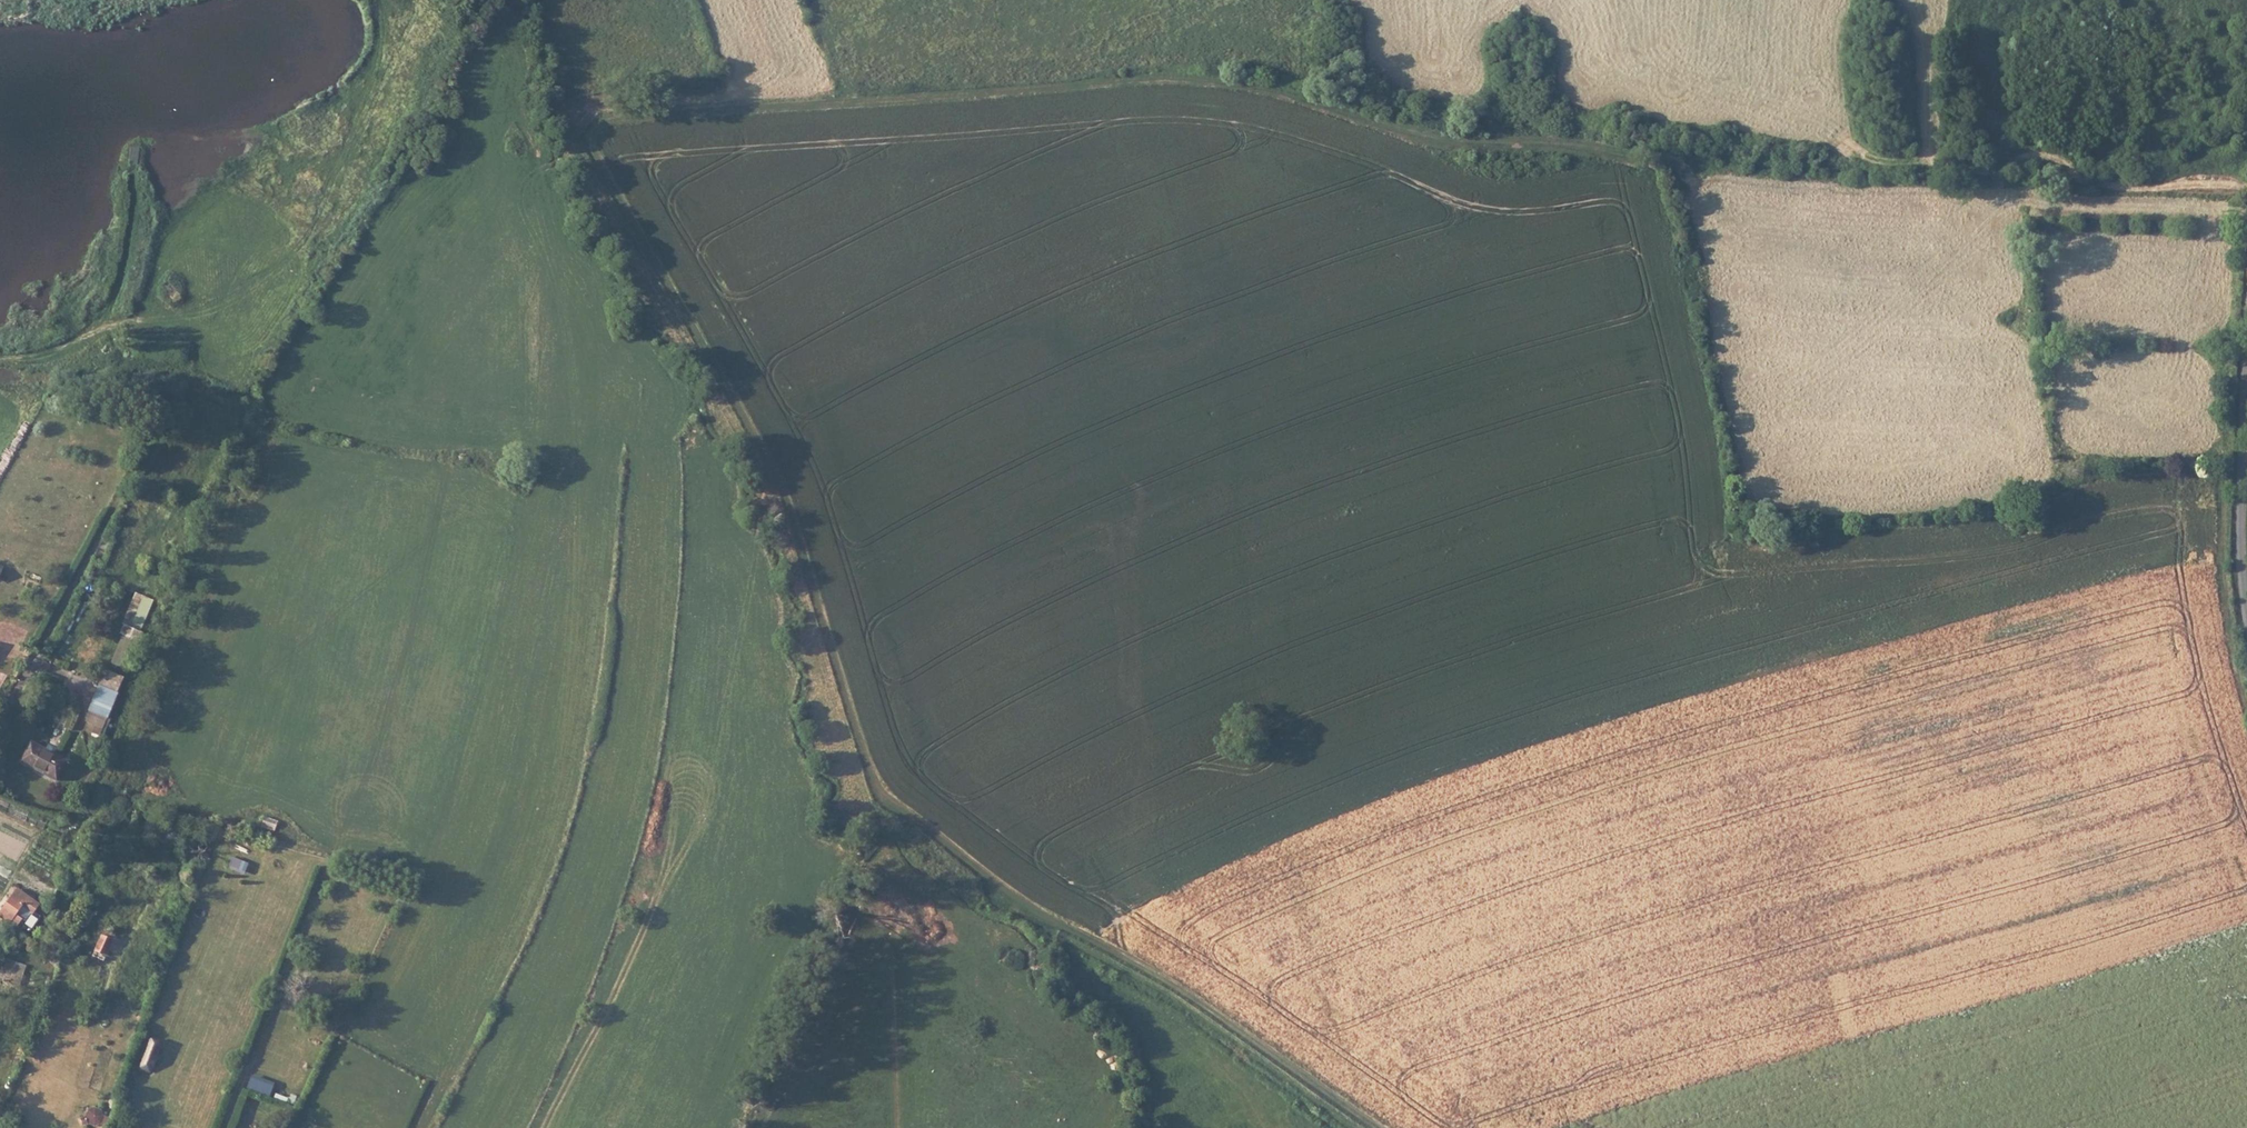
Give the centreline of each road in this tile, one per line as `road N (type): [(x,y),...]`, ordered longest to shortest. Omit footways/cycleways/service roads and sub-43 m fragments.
road 1 (residential): [(80,569),(0,713)]

